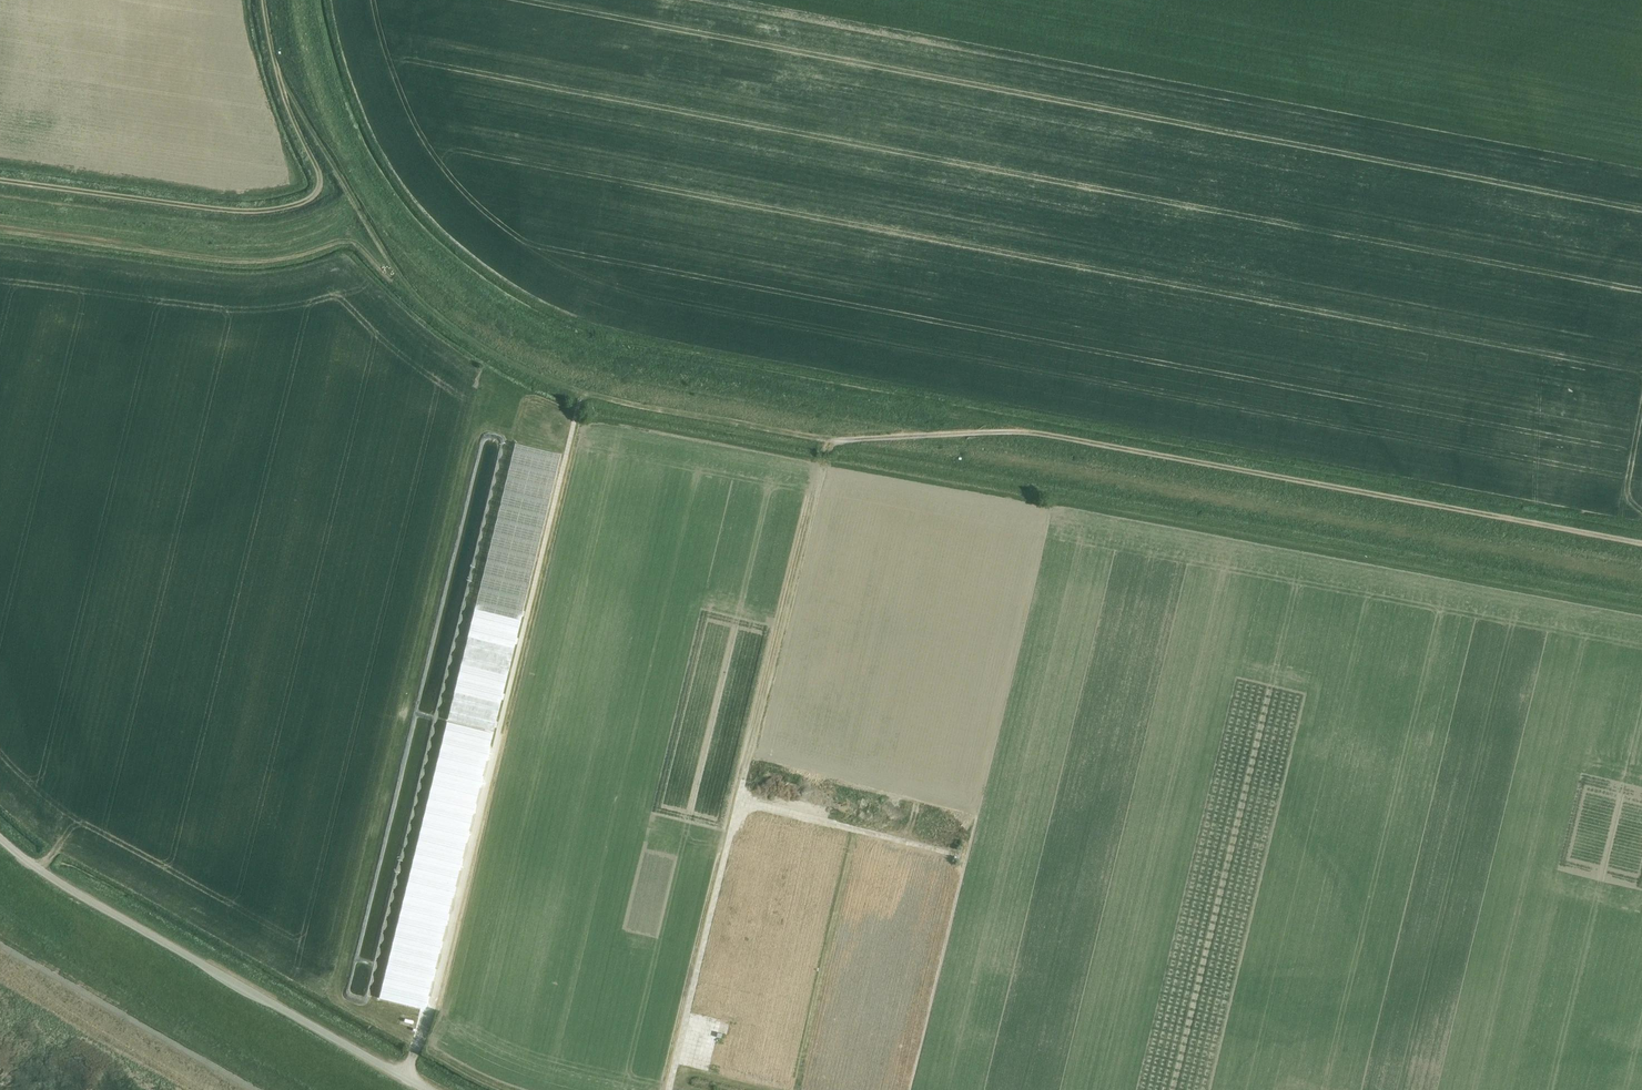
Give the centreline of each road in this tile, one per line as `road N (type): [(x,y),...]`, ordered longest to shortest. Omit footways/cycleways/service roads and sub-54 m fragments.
road 1 (track): [(616,354),(1641,538)]
road 2 (track): [(824,441),(1641,591)]
road 3 (track): [(403,1077),(432,1005),(582,394)]
road 4 (track): [(279,77),(407,295),(476,350),(582,394),(824,441)]
road 5 (track): [(670,1089),(739,796),(960,855)]
road 6 (unclassified): [(428,1089),(80,895),(0,839)]
road 7 (track): [(0,179),(240,208),(305,202),(320,175),(279,77)]
road 8 (track): [(739,796),(824,441)]
road 9 (track): [(824,441),(1039,429)]

